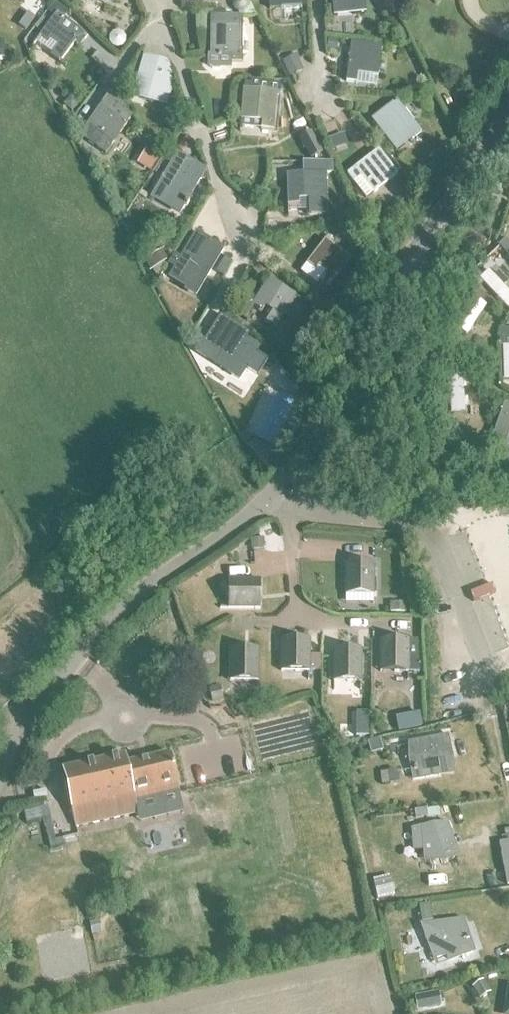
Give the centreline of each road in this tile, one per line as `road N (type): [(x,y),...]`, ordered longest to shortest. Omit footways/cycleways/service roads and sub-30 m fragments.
road 1 (unclassified): [(0,777),(46,691),(114,615),(276,488),(369,317),(508,121)]

